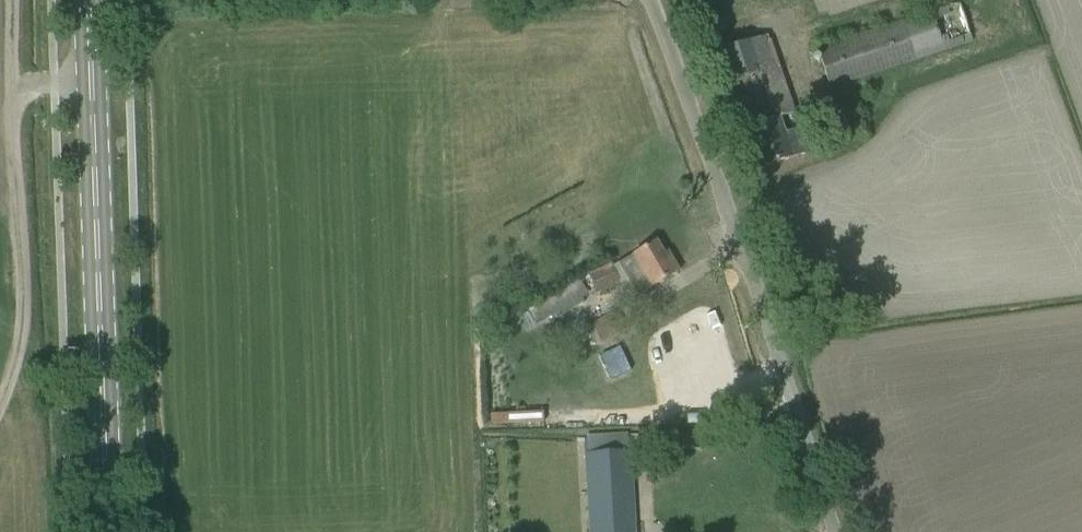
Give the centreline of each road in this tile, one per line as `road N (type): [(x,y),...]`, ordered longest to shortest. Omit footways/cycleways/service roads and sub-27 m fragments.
road 1 (unclassified): [(840,531),(765,286),(654,0)]
road 2 (primary): [(111,531),(89,0)]
road 3 (track): [(92,83),(15,85),(21,355),(0,400)]

